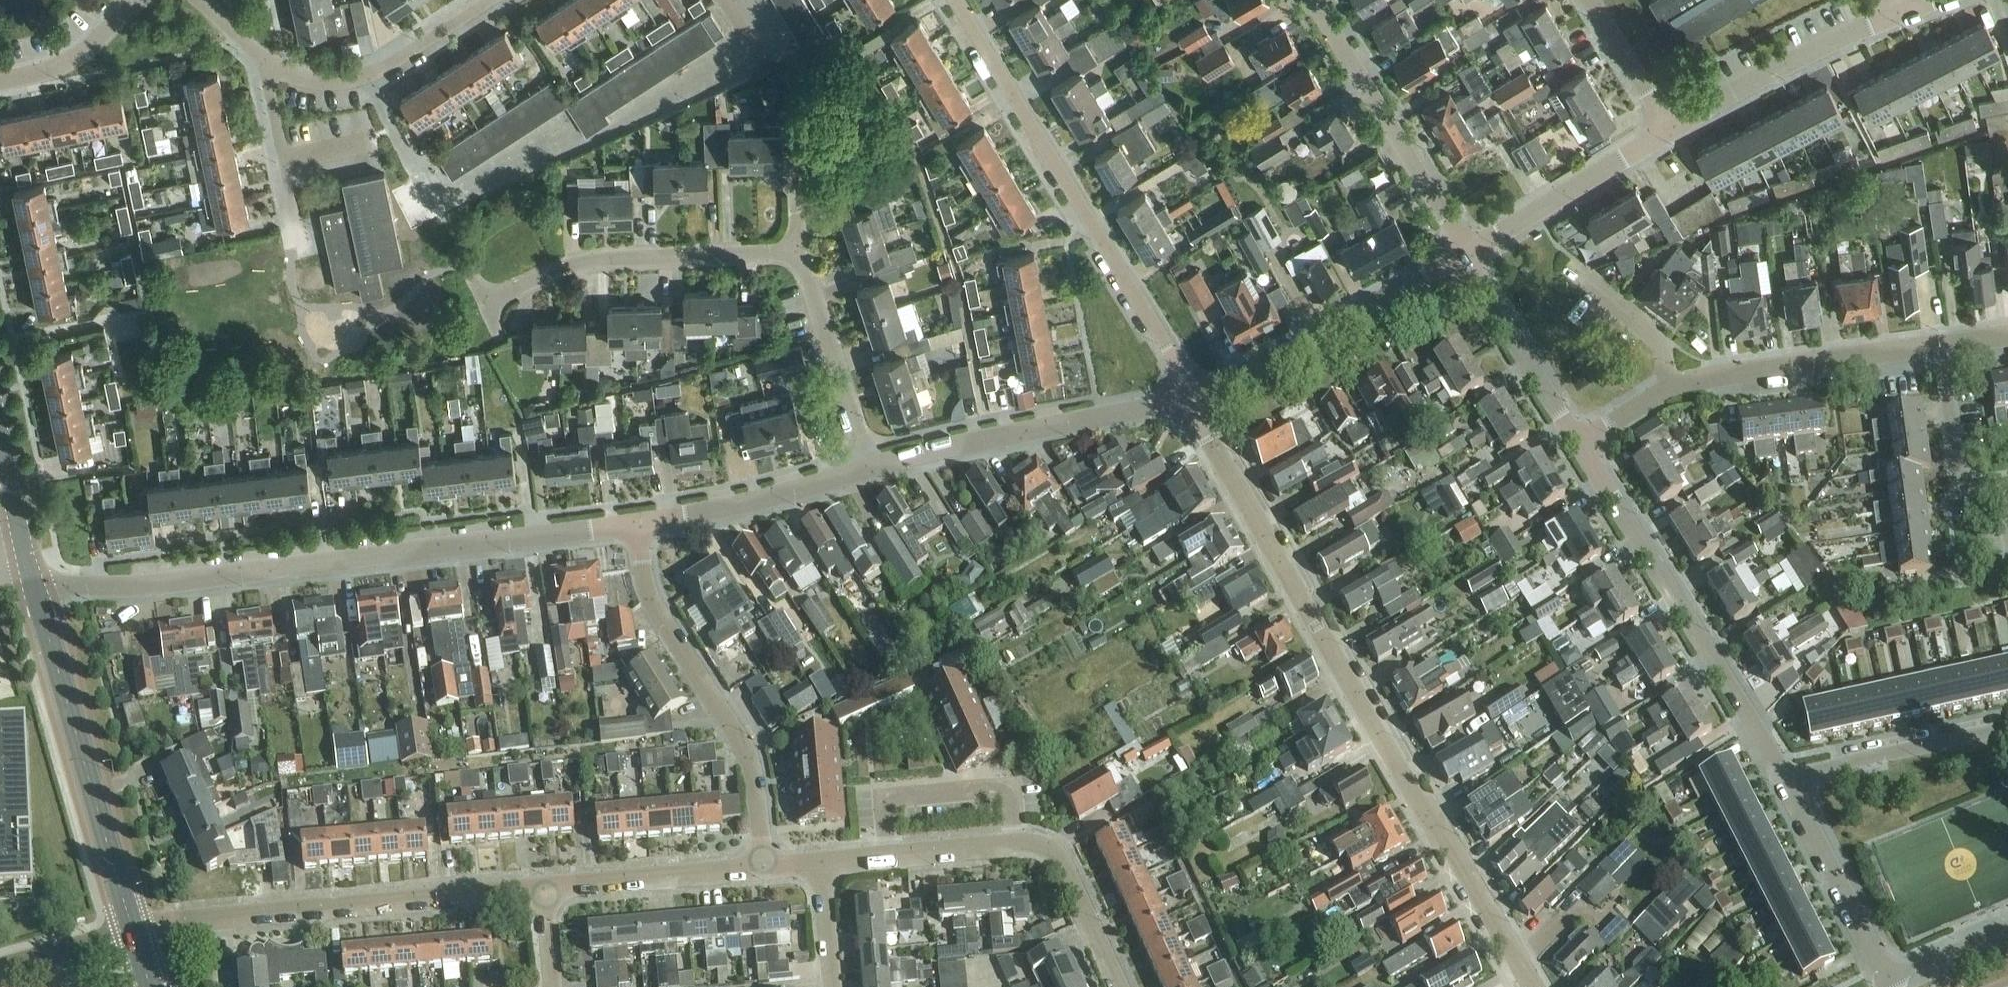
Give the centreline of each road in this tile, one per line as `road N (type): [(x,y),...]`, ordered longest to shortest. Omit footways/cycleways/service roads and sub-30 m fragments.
road 1 (residential): [(1532,986),(1190,399)]
road 2 (residential): [(634,521),(139,585),(32,578)]
road 3 (residential): [(1190,399),(1176,361),(954,0)]
road 4 (residential): [(133,931),(545,890)]
road 5 (residential): [(1789,782),(1578,445)]
road 6 (residential): [(763,869),(745,751),(664,621),(634,521)]
road 7 (tertiary): [(133,931),(32,578)]
road 8 (residential): [(1190,399),(869,468)]
road 9 (residential): [(485,307),(587,264),(800,255)]
road 10 (residential): [(1465,256),(1228,386),(1190,399)]
road 11 (residential): [(1465,256),(1312,0)]
road 12 (residential): [(1941,347),(1669,388)]
road 13 (residential): [(1901,14),(1781,69),(1670,132)]
road 14 (residential): [(270,65),(315,82),(365,77),(492,0)]
road 15 (residential): [(1015,844),(1010,787),(885,798),(890,856)]
road 16 (residential): [(869,468),(634,521)]
road 17 (residential): [(1670,132),(1465,256)]
road 18 (residential): [(2007,729),(1789,782)]
road 19 (residential): [(869,468),(800,255)]
road 20 (residential): [(1578,445),(1465,256)]
road 21 (residential): [(545,890),(763,869)]
road 22 (residential): [(1885,977),(1789,782)]
road 23 (residential): [(2007,510),(2004,481),(1960,482),(1941,347)]
road 24 (residential): [(1015,844),(1057,856),(1118,986)]
road 25 (residential): [(270,65),(267,89),(302,244)]
road 26 (residential): [(0,82),(69,63),(137,0)]
road 27 (residential): [(1669,388),(1664,345),(1575,271)]
road 28 (residential): [(1670,132),(1589,0)]
road 29 (tertiary): [(32,578),(0,437)]
road 30 (residential): [(0,969),(133,931)]
road 31 (residential): [(1885,977),(2007,926)]
road 32 (residential): [(890,856),(1015,844)]
road 33 (residential): [(821,863),(833,986)]

